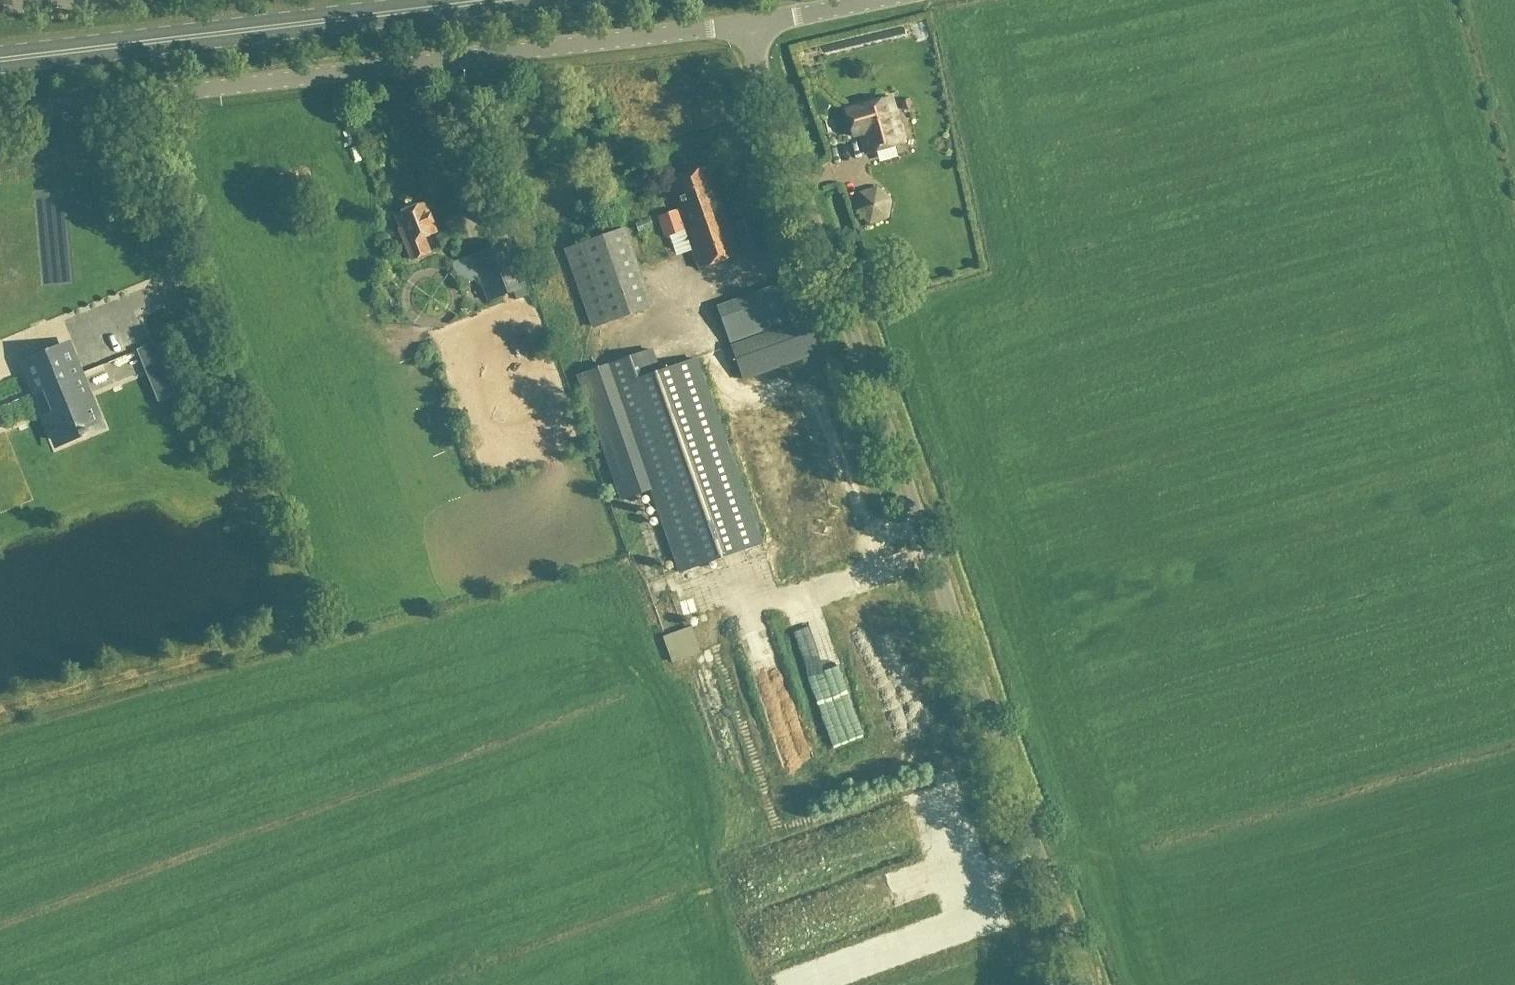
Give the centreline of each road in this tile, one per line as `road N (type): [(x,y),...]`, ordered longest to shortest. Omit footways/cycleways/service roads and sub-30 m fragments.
road 1 (unclassified): [(1090,984),(762,75),(752,29)]
road 2 (unclassified): [(0,117),(752,29)]
road 3 (primary): [(0,63),(516,0)]
road 4 (unclassified): [(752,29),(890,0)]

